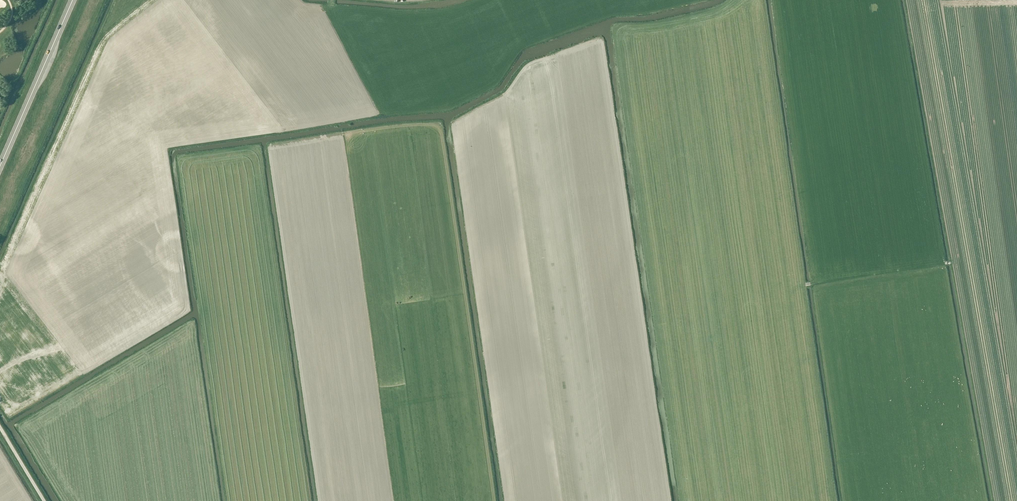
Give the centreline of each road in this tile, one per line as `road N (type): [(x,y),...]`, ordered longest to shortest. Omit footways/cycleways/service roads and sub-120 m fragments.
road 1 (primary): [(0,167),(73,0)]

